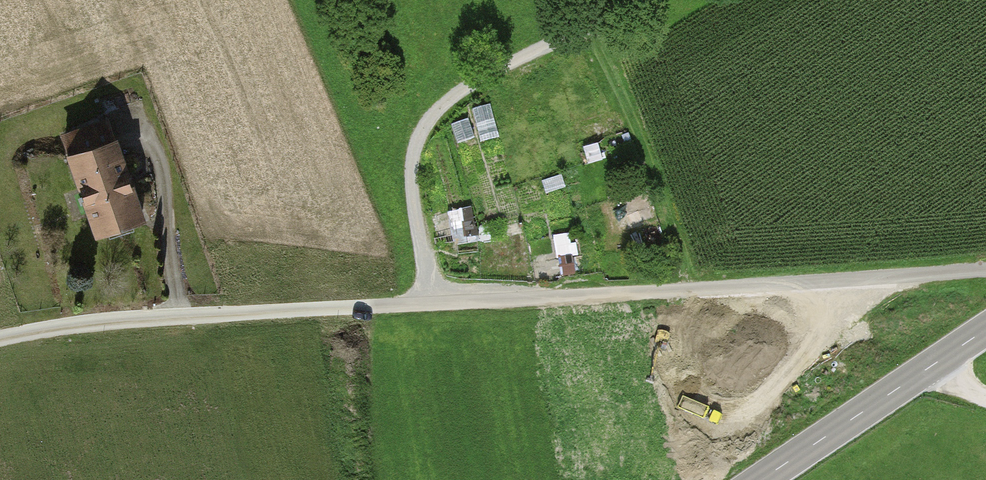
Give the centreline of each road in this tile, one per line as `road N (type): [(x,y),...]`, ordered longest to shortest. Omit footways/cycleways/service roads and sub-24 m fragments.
road 1 (residential): [(985,270),(112,325),(0,342)]
road 2 (track): [(635,0),(456,93),(418,137),(413,183),(439,306)]
road 3 (primary): [(985,328),(761,479)]
road 4 (track): [(133,120),(160,158),(180,321)]

